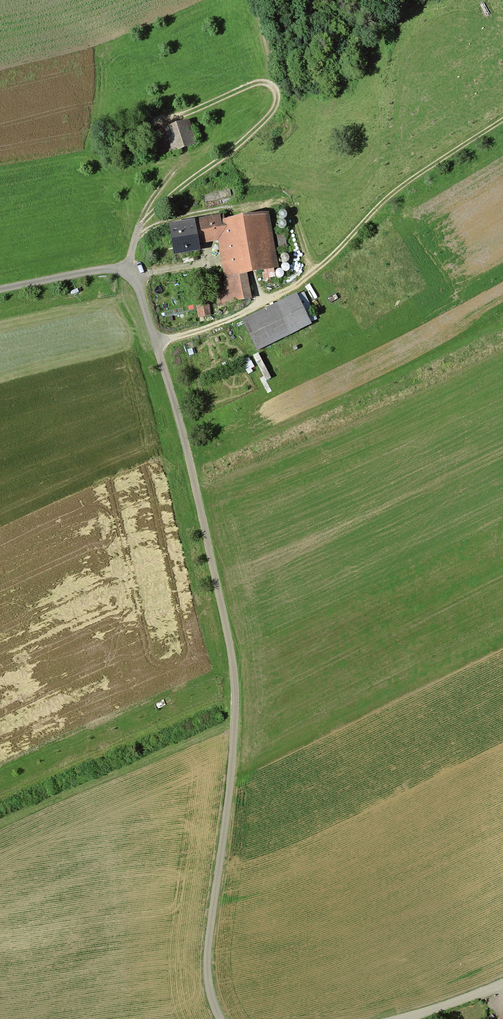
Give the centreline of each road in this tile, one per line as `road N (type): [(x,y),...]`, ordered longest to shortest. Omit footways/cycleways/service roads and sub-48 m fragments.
road 1 (unclassified): [(0,290),(109,270),(133,273),(175,395),(230,641),(237,706),(208,981),(219,1018)]
road 2 (track): [(502,122),(399,188),(290,291),(158,345)]
road 3 (track): [(186,115),(259,85),(276,101),(268,122),(144,220),(127,271)]

